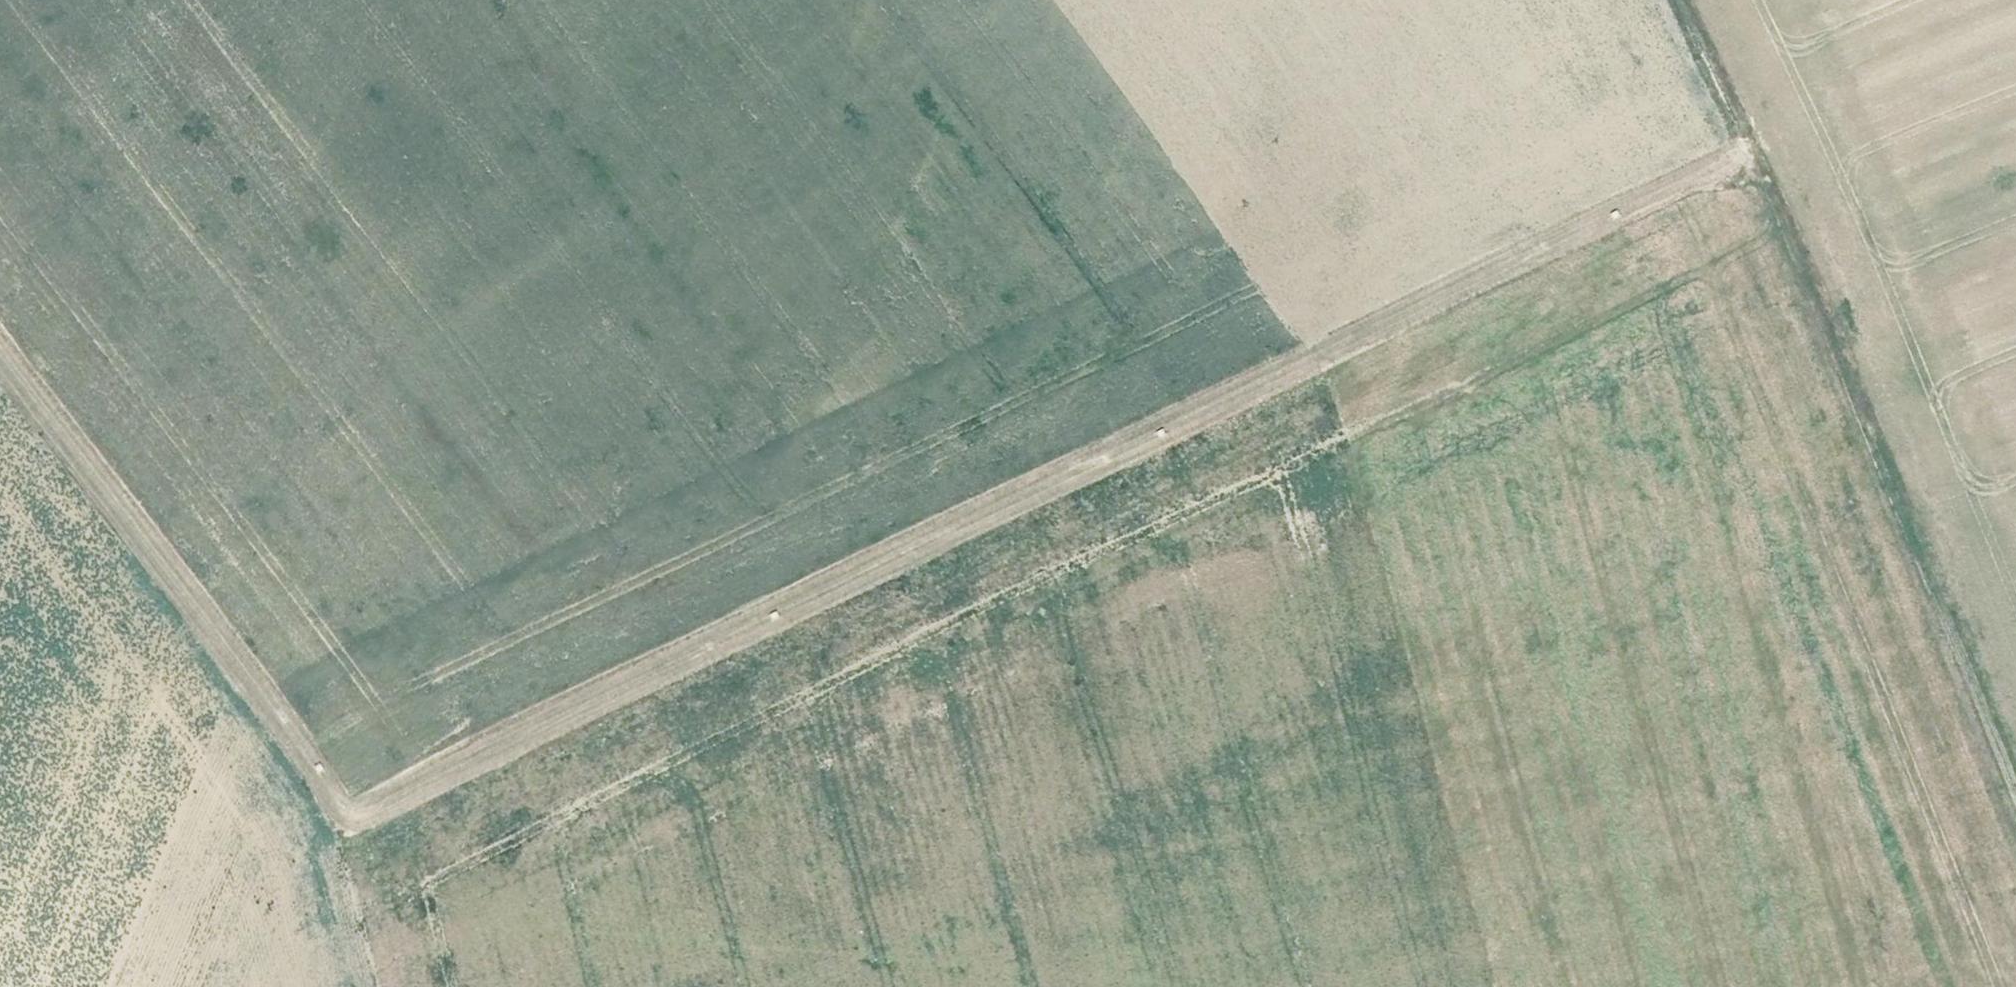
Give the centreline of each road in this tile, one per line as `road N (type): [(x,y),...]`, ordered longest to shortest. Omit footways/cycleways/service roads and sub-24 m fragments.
road 1 (track): [(1672,0),(2015,796)]

